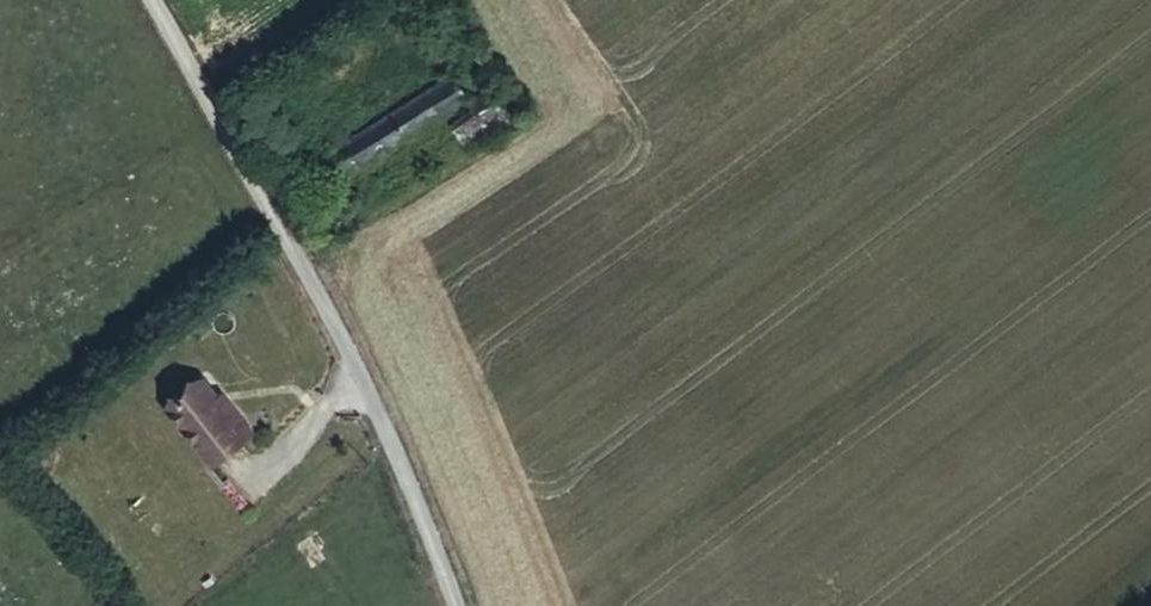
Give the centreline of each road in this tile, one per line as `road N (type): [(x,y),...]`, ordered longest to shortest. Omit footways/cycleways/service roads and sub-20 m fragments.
road 1 (unclassified): [(454,605),(371,394),(147,0)]

